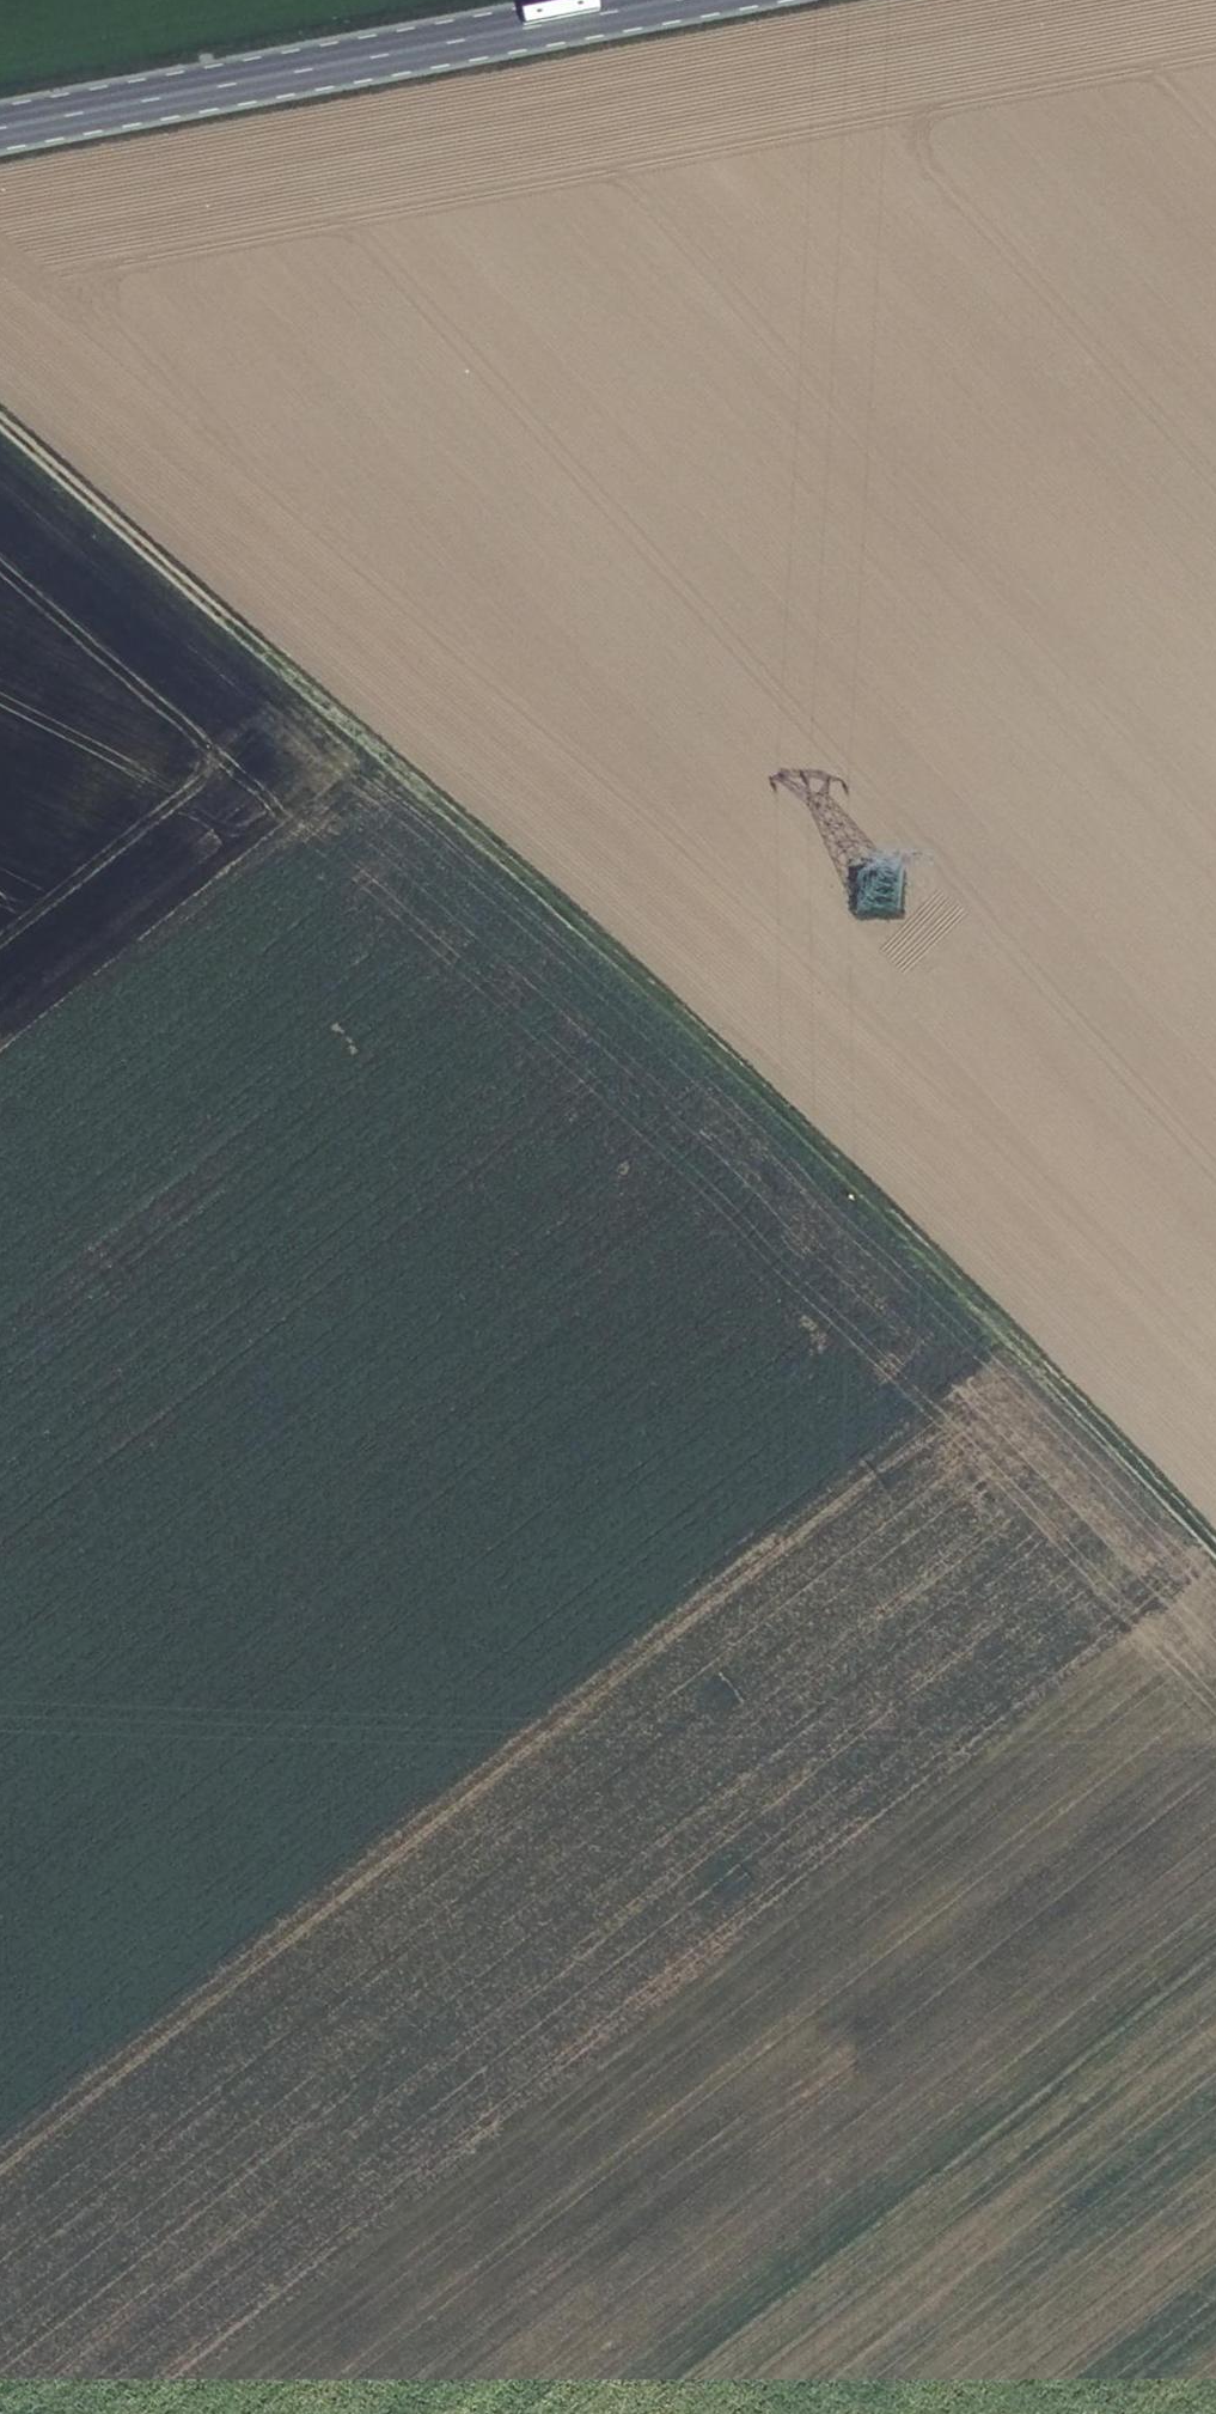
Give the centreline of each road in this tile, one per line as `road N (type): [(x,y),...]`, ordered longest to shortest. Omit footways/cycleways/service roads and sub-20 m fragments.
road 1 (track): [(0,421),(421,791),(604,937),(859,1178),(1190,1538)]
road 2 (secondary): [(0,129),(678,0)]

